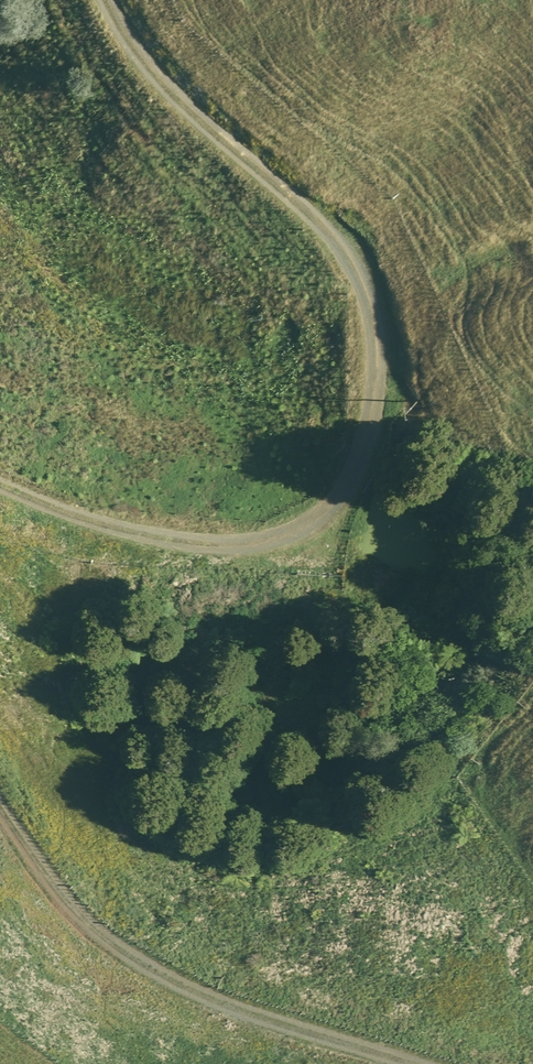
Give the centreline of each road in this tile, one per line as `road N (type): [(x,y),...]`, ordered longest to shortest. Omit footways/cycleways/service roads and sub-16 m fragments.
road 1 (track): [(111,0),(123,30),(373,265),(374,412),(312,511),(154,543),(0,473)]
road 2 (track): [(0,783),(42,885),(180,982),(446,1063)]

